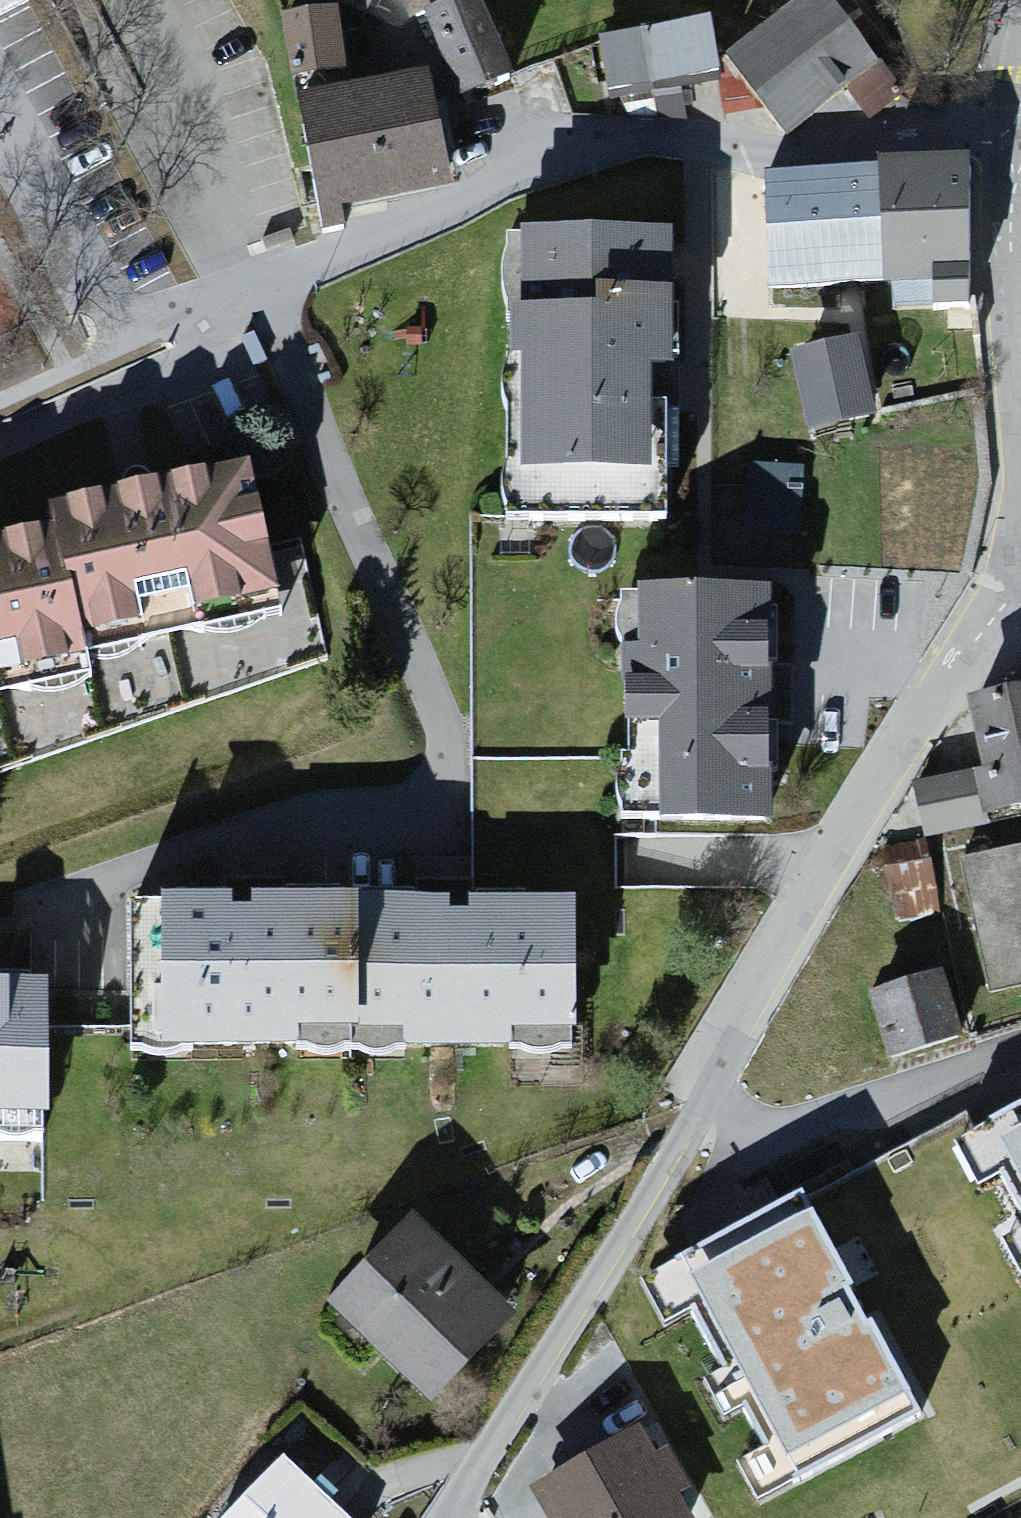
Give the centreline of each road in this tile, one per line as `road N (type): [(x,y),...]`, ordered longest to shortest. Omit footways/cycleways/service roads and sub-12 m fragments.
road 1 (residential): [(1020,588),(967,649),(827,870),(445,1517)]
road 2 (residential): [(270,286),(306,406),(456,771),(443,806),(388,831),(70,910)]
road 3 (residential): [(270,286),(425,236),(559,155),(614,144),(804,155),(1013,134)]
road 4 (residential): [(0,468),(232,367),(219,307),(270,286)]
road 5 (residential): [(270,286),(123,0)]
road 6 (residential): [(1013,134),(1020,309)]

